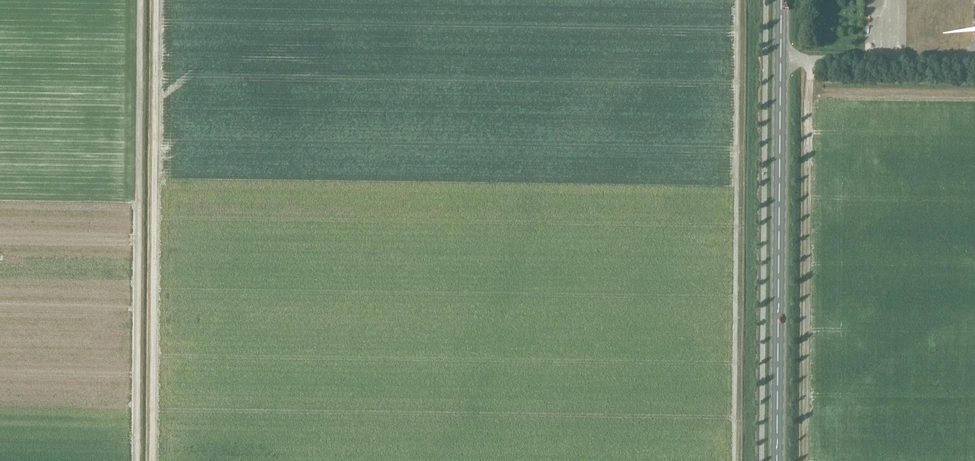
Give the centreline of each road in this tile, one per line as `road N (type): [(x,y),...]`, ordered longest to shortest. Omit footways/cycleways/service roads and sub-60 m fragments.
road 1 (secondary): [(777,460),(781,0)]

